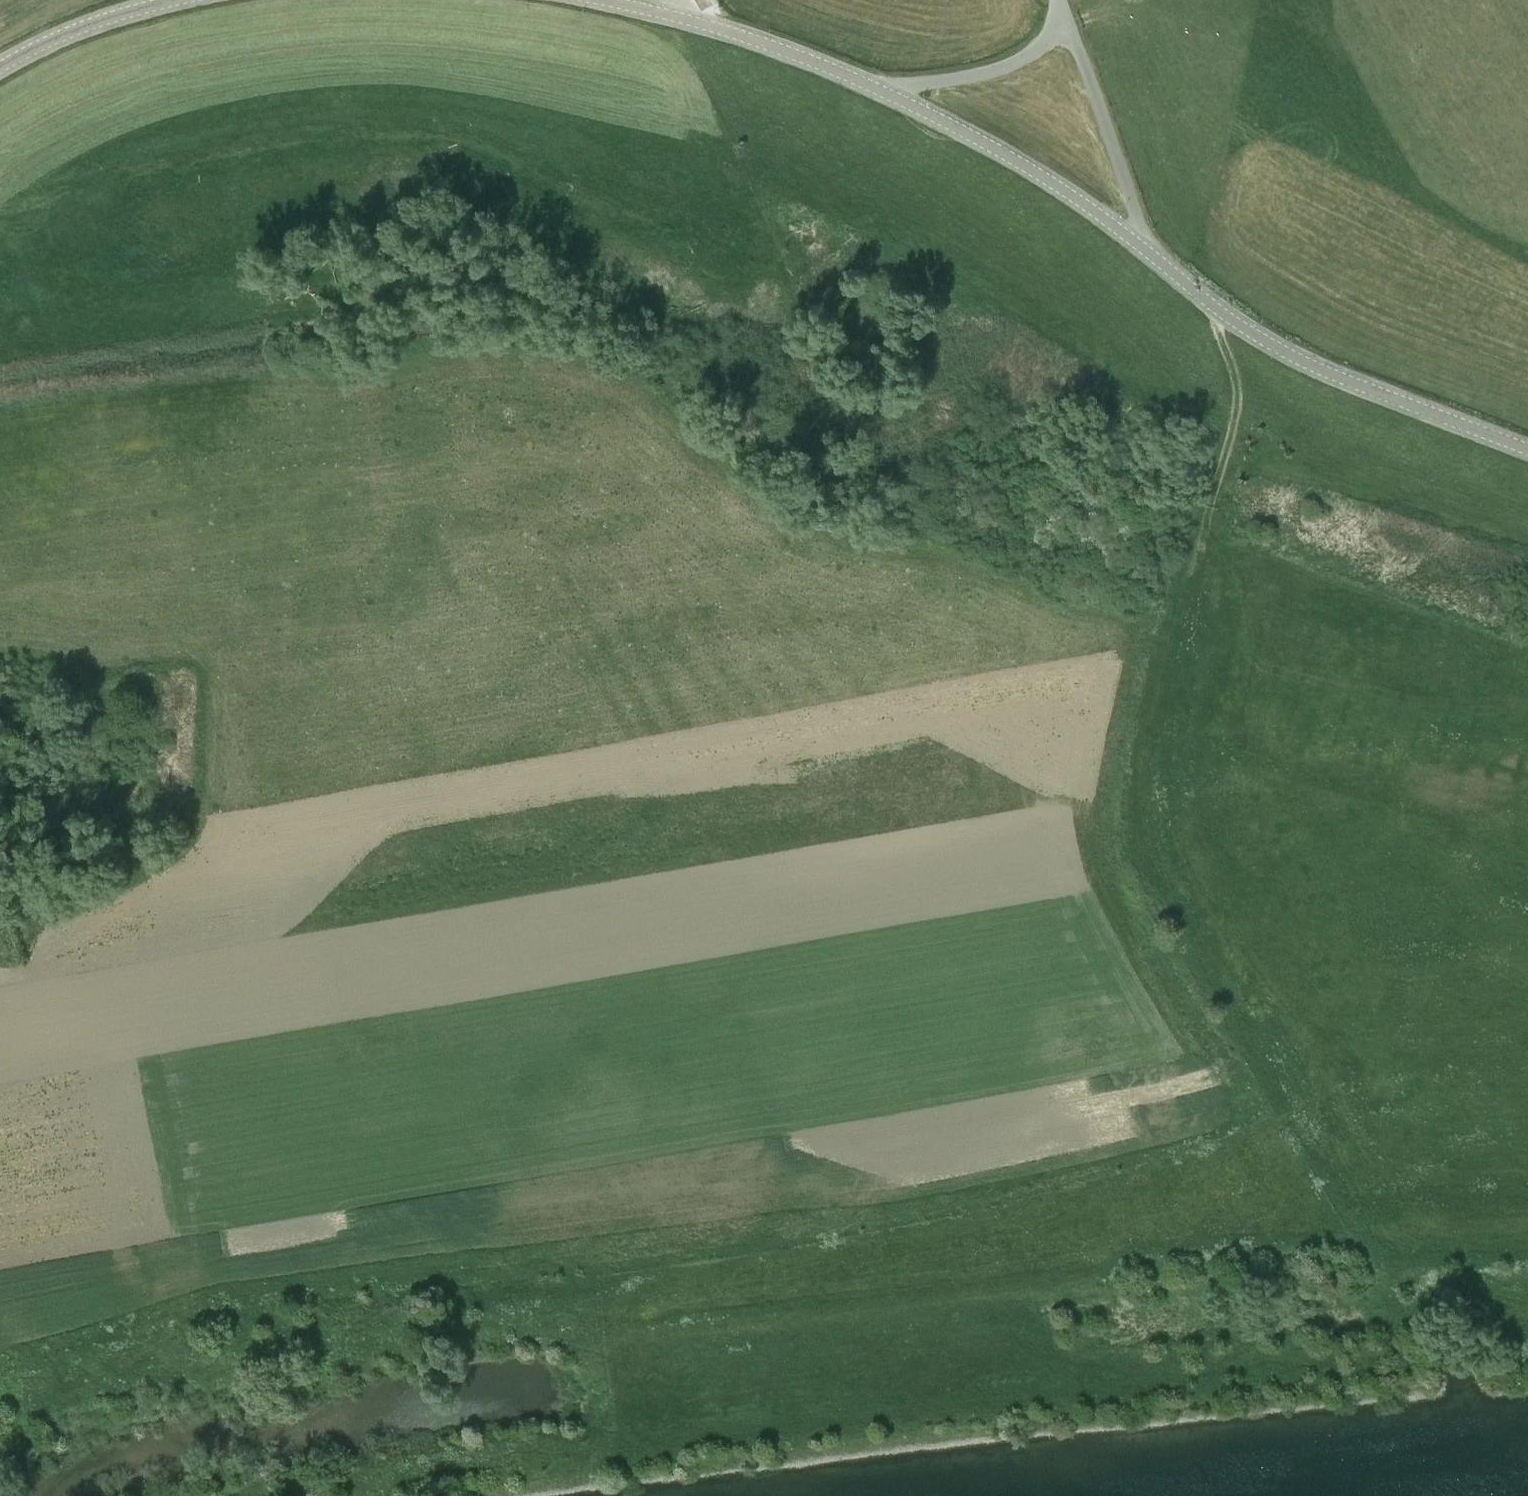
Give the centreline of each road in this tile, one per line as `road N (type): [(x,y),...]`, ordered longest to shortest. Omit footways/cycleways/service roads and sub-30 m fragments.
road 1 (tertiary): [(602,0),(738,35),(887,91),(1086,207),(1243,326),(1321,372),(1527,452)]
road 2 (tertiary): [(0,70),(81,29),(177,0)]

